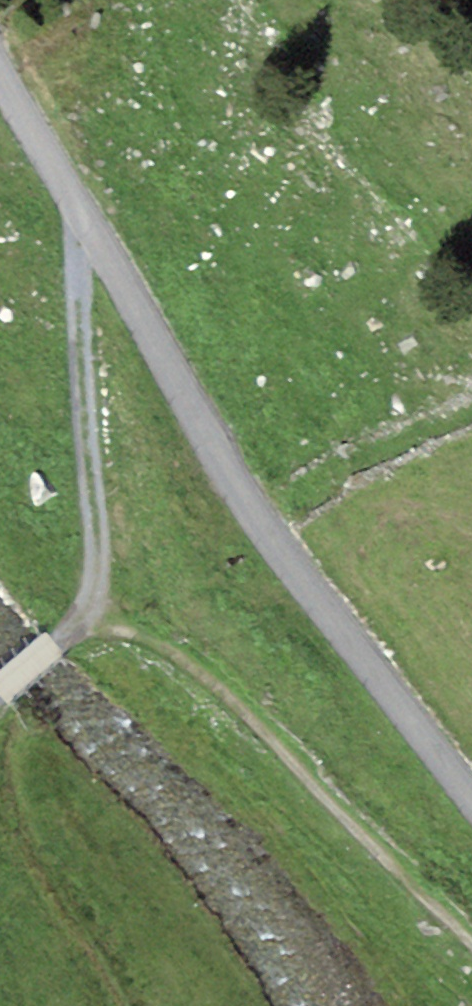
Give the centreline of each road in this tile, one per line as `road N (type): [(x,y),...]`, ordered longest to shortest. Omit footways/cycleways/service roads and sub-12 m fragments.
road 1 (tertiary): [(0,69),(271,538),(471,797)]
road 2 (track): [(85,217),(94,615)]
road 3 (track): [(0,695),(94,615)]

